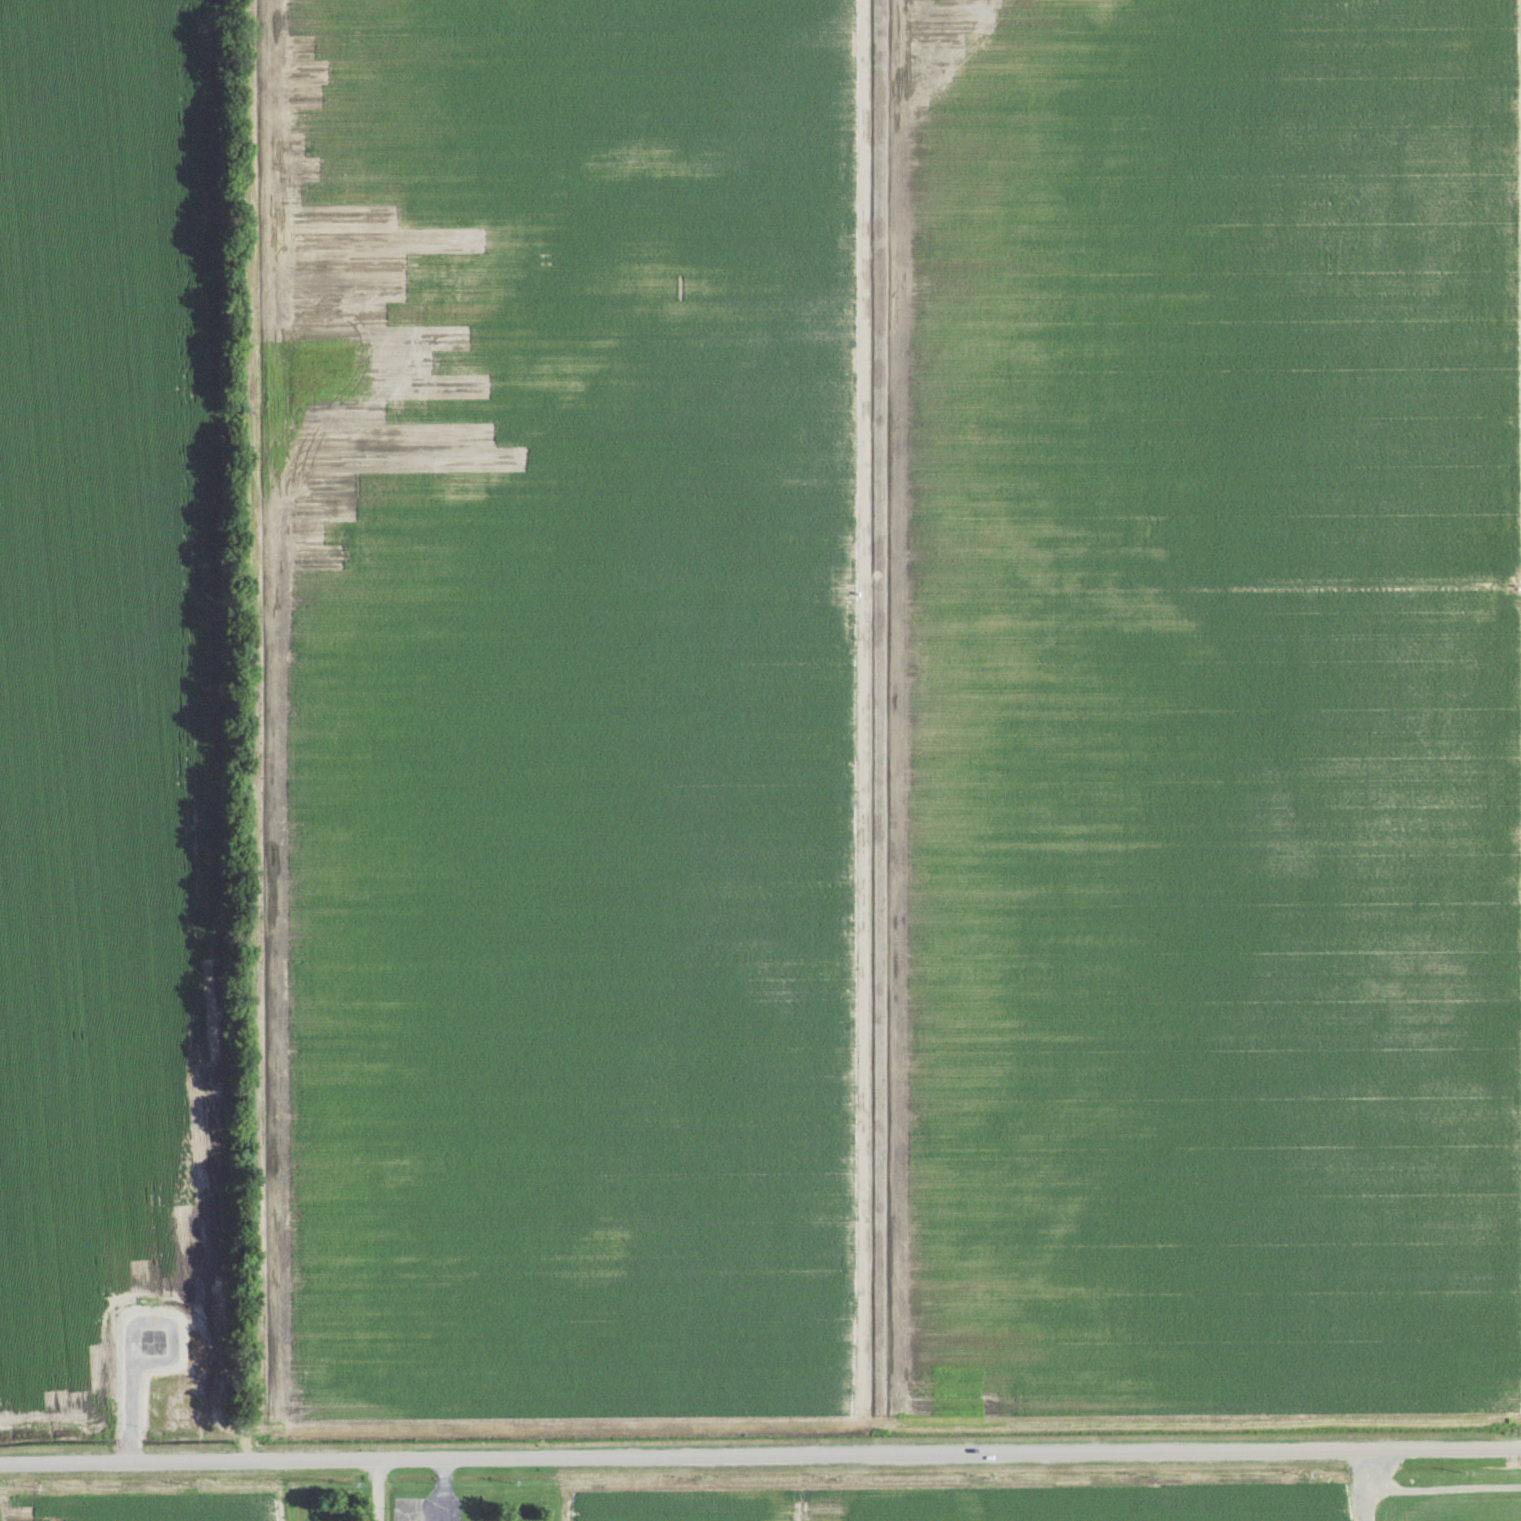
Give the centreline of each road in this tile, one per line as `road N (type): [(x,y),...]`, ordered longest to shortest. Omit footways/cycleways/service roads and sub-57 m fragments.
road 1 (tertiary): [(0,1461),(1520,1445)]

